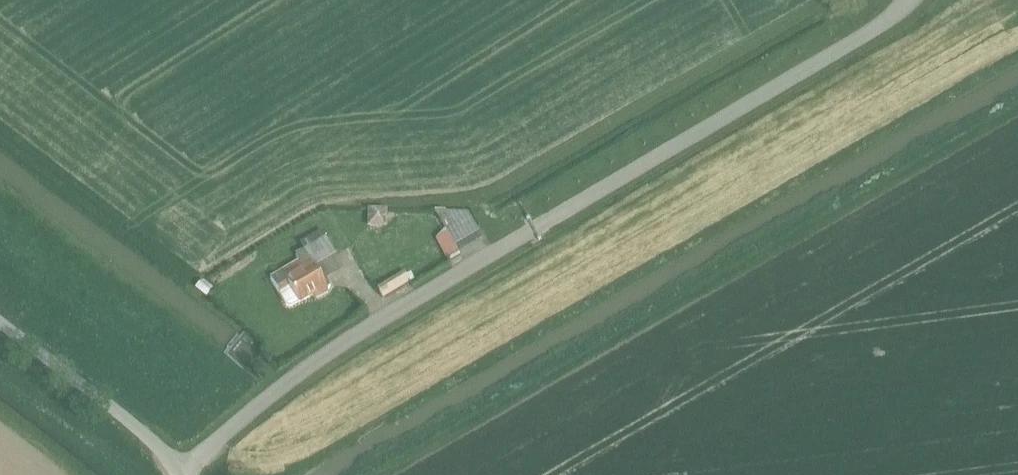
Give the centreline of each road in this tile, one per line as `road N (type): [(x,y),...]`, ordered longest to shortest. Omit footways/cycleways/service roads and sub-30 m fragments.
road 1 (track): [(388,474),(1017,111)]
road 2 (unclassified): [(179,474),(133,425),(0,324)]

